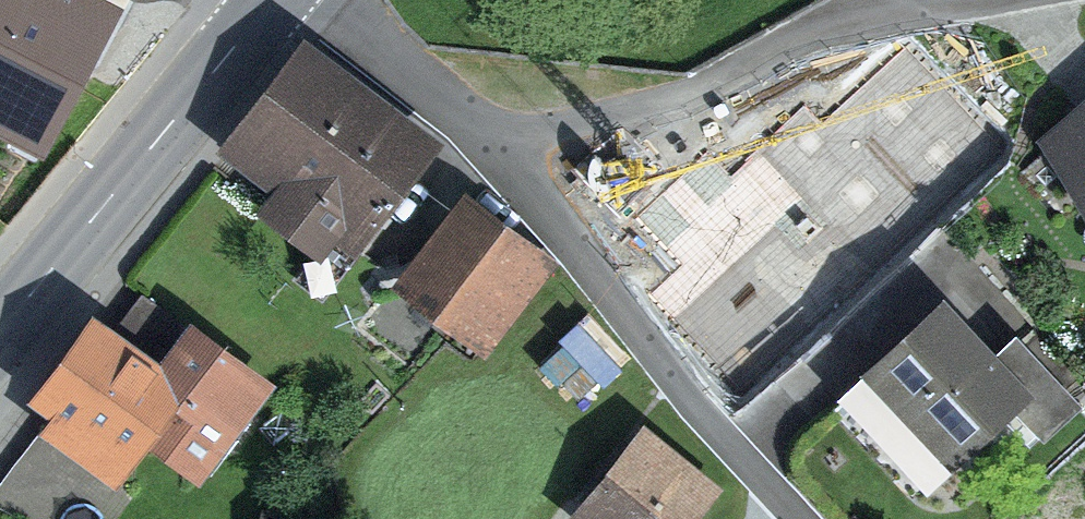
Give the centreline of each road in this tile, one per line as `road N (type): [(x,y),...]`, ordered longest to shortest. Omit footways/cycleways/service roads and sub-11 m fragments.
road 1 (residential): [(509,141),(836,518)]
road 2 (residential): [(932,0),(816,24),(509,141)]
road 3 (primary): [(0,330),(270,0)]
road 4 (residential): [(331,0),(509,141)]

